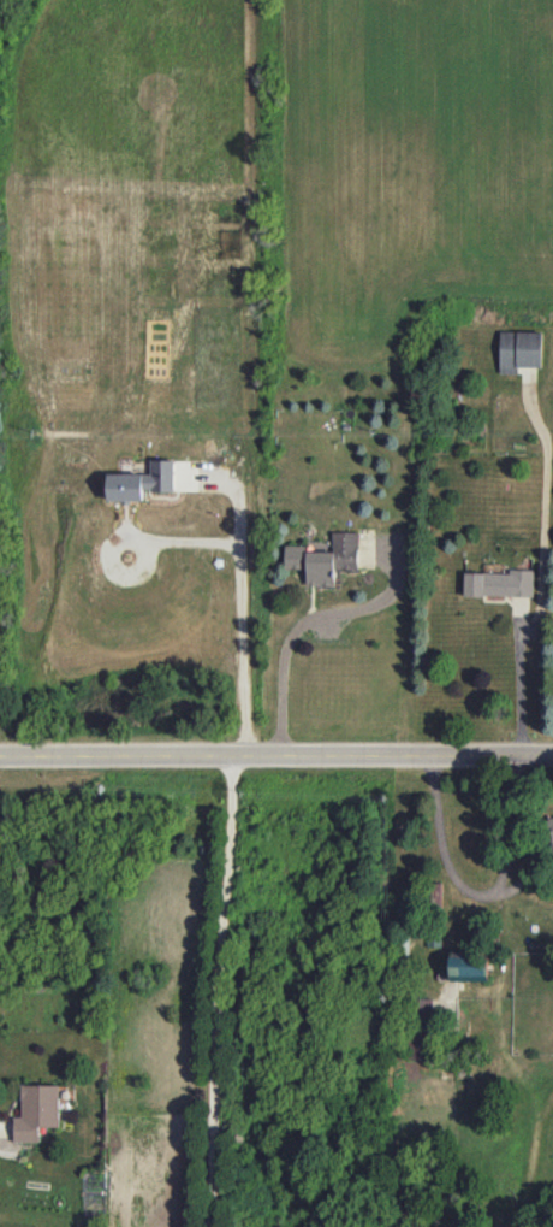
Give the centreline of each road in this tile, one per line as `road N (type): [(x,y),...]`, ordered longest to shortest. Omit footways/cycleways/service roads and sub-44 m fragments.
road 1 (residential): [(0,758),(552,753)]

